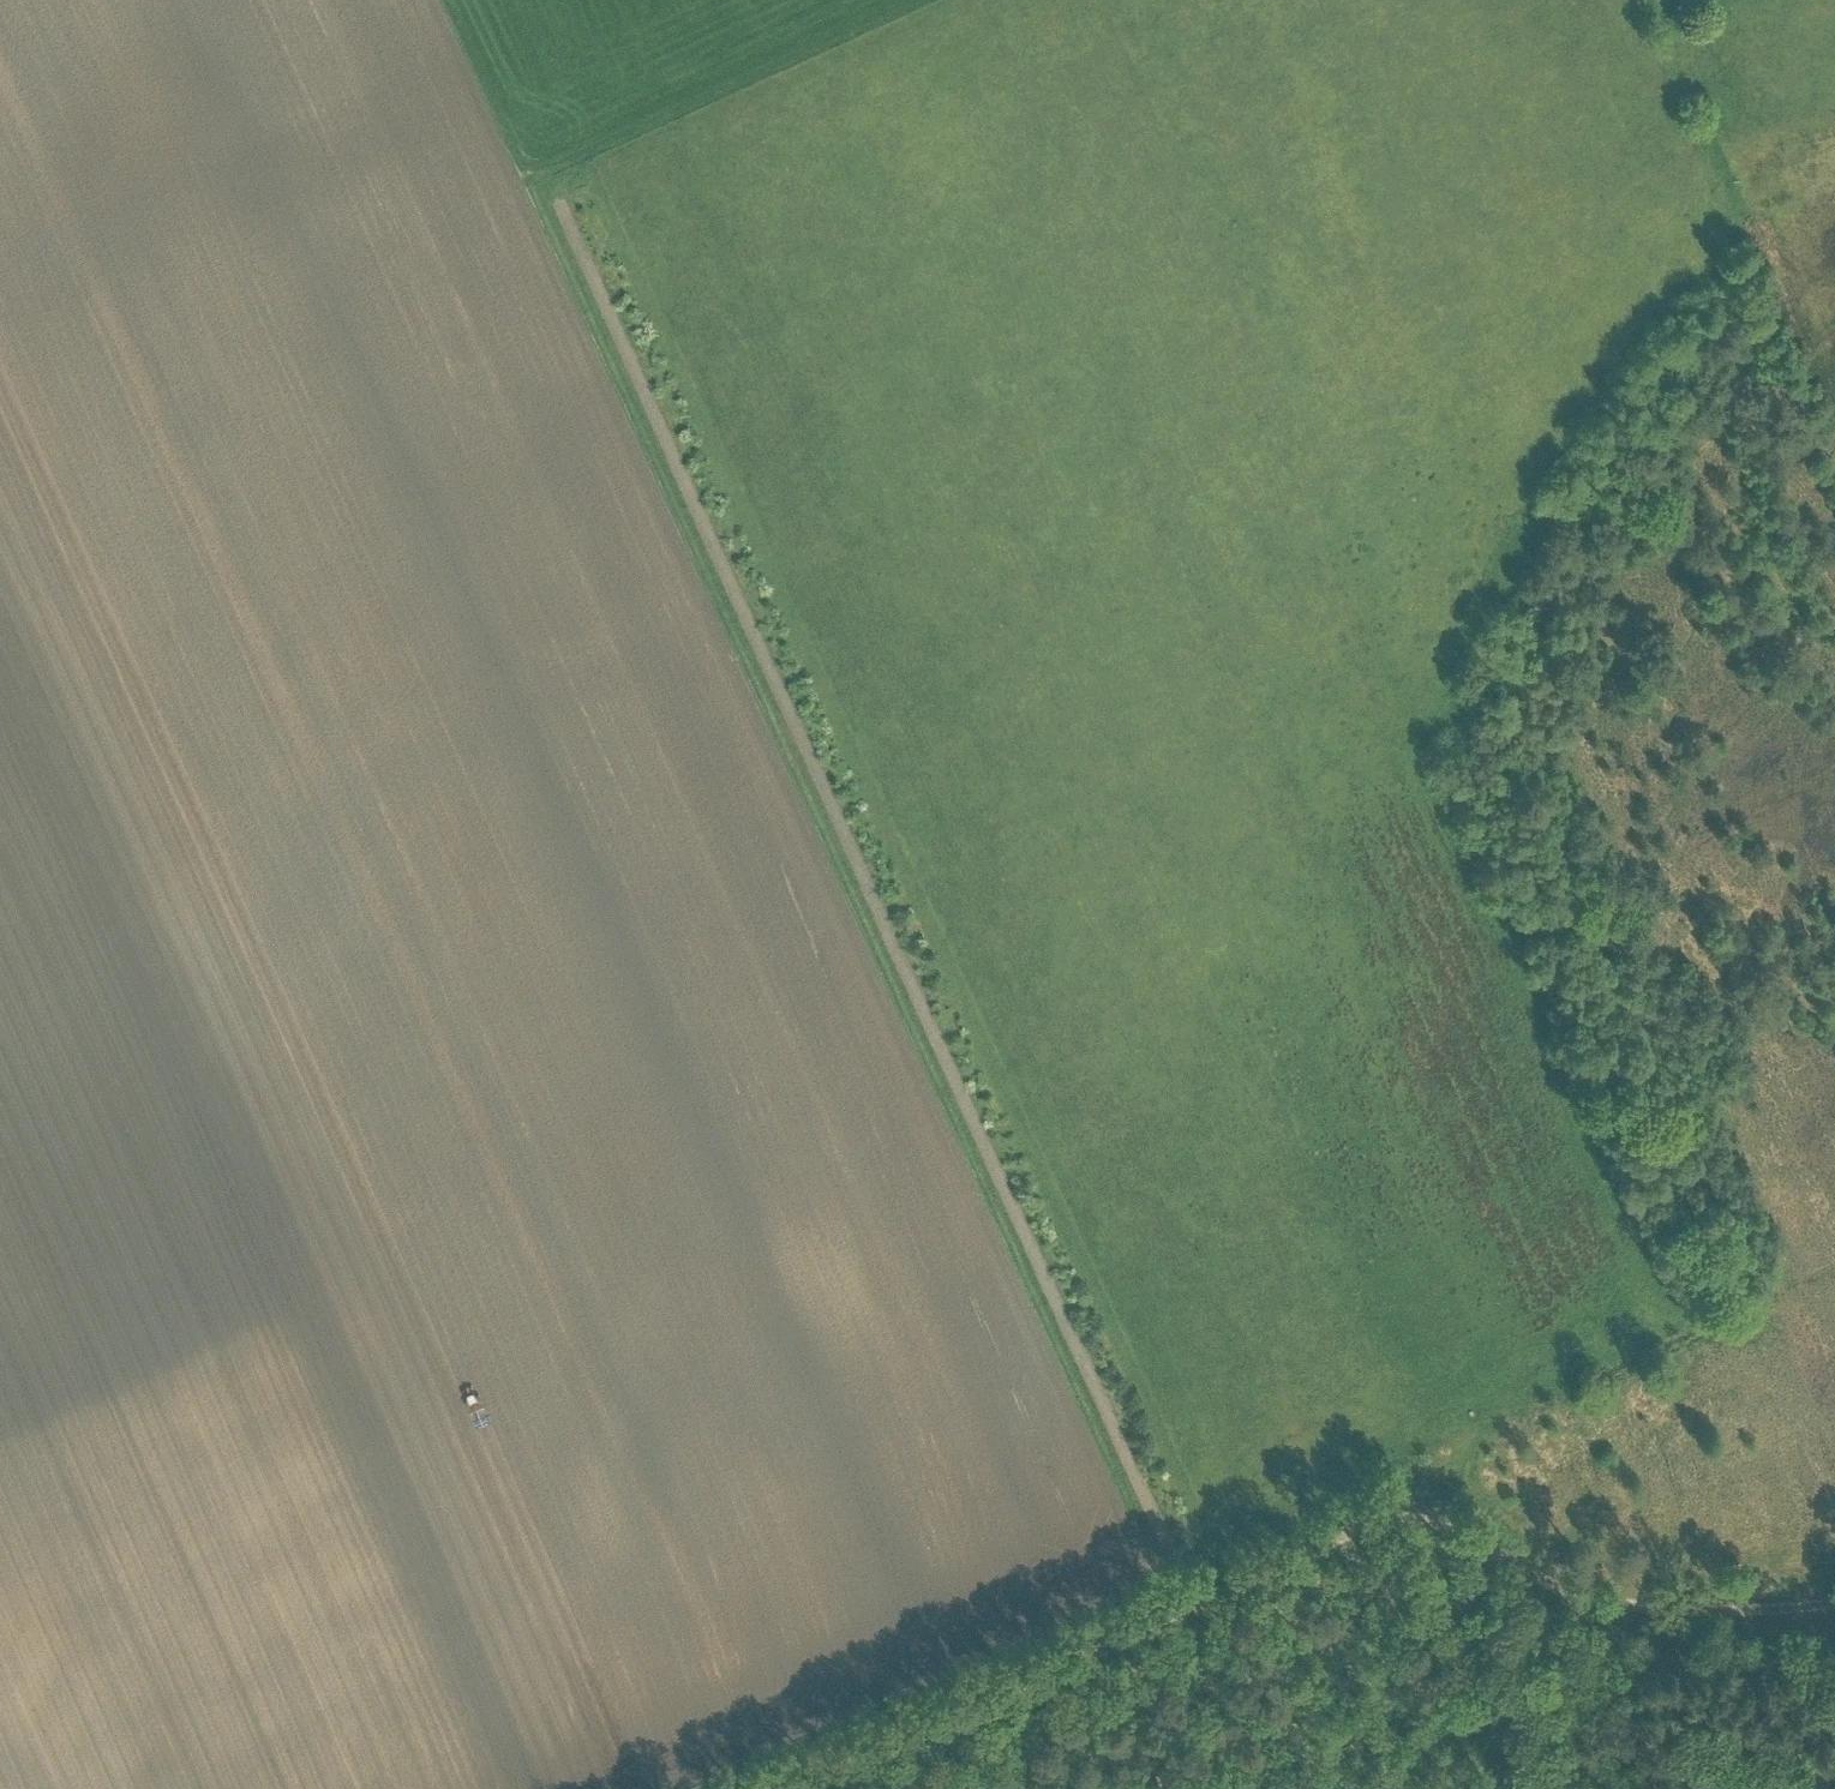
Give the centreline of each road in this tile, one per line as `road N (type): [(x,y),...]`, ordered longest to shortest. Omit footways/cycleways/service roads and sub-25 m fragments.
road 1 (track): [(778,1788),(1380,1518),(1412,1514),(1567,1589),(1627,1603),(1757,1607),(1834,1598)]

